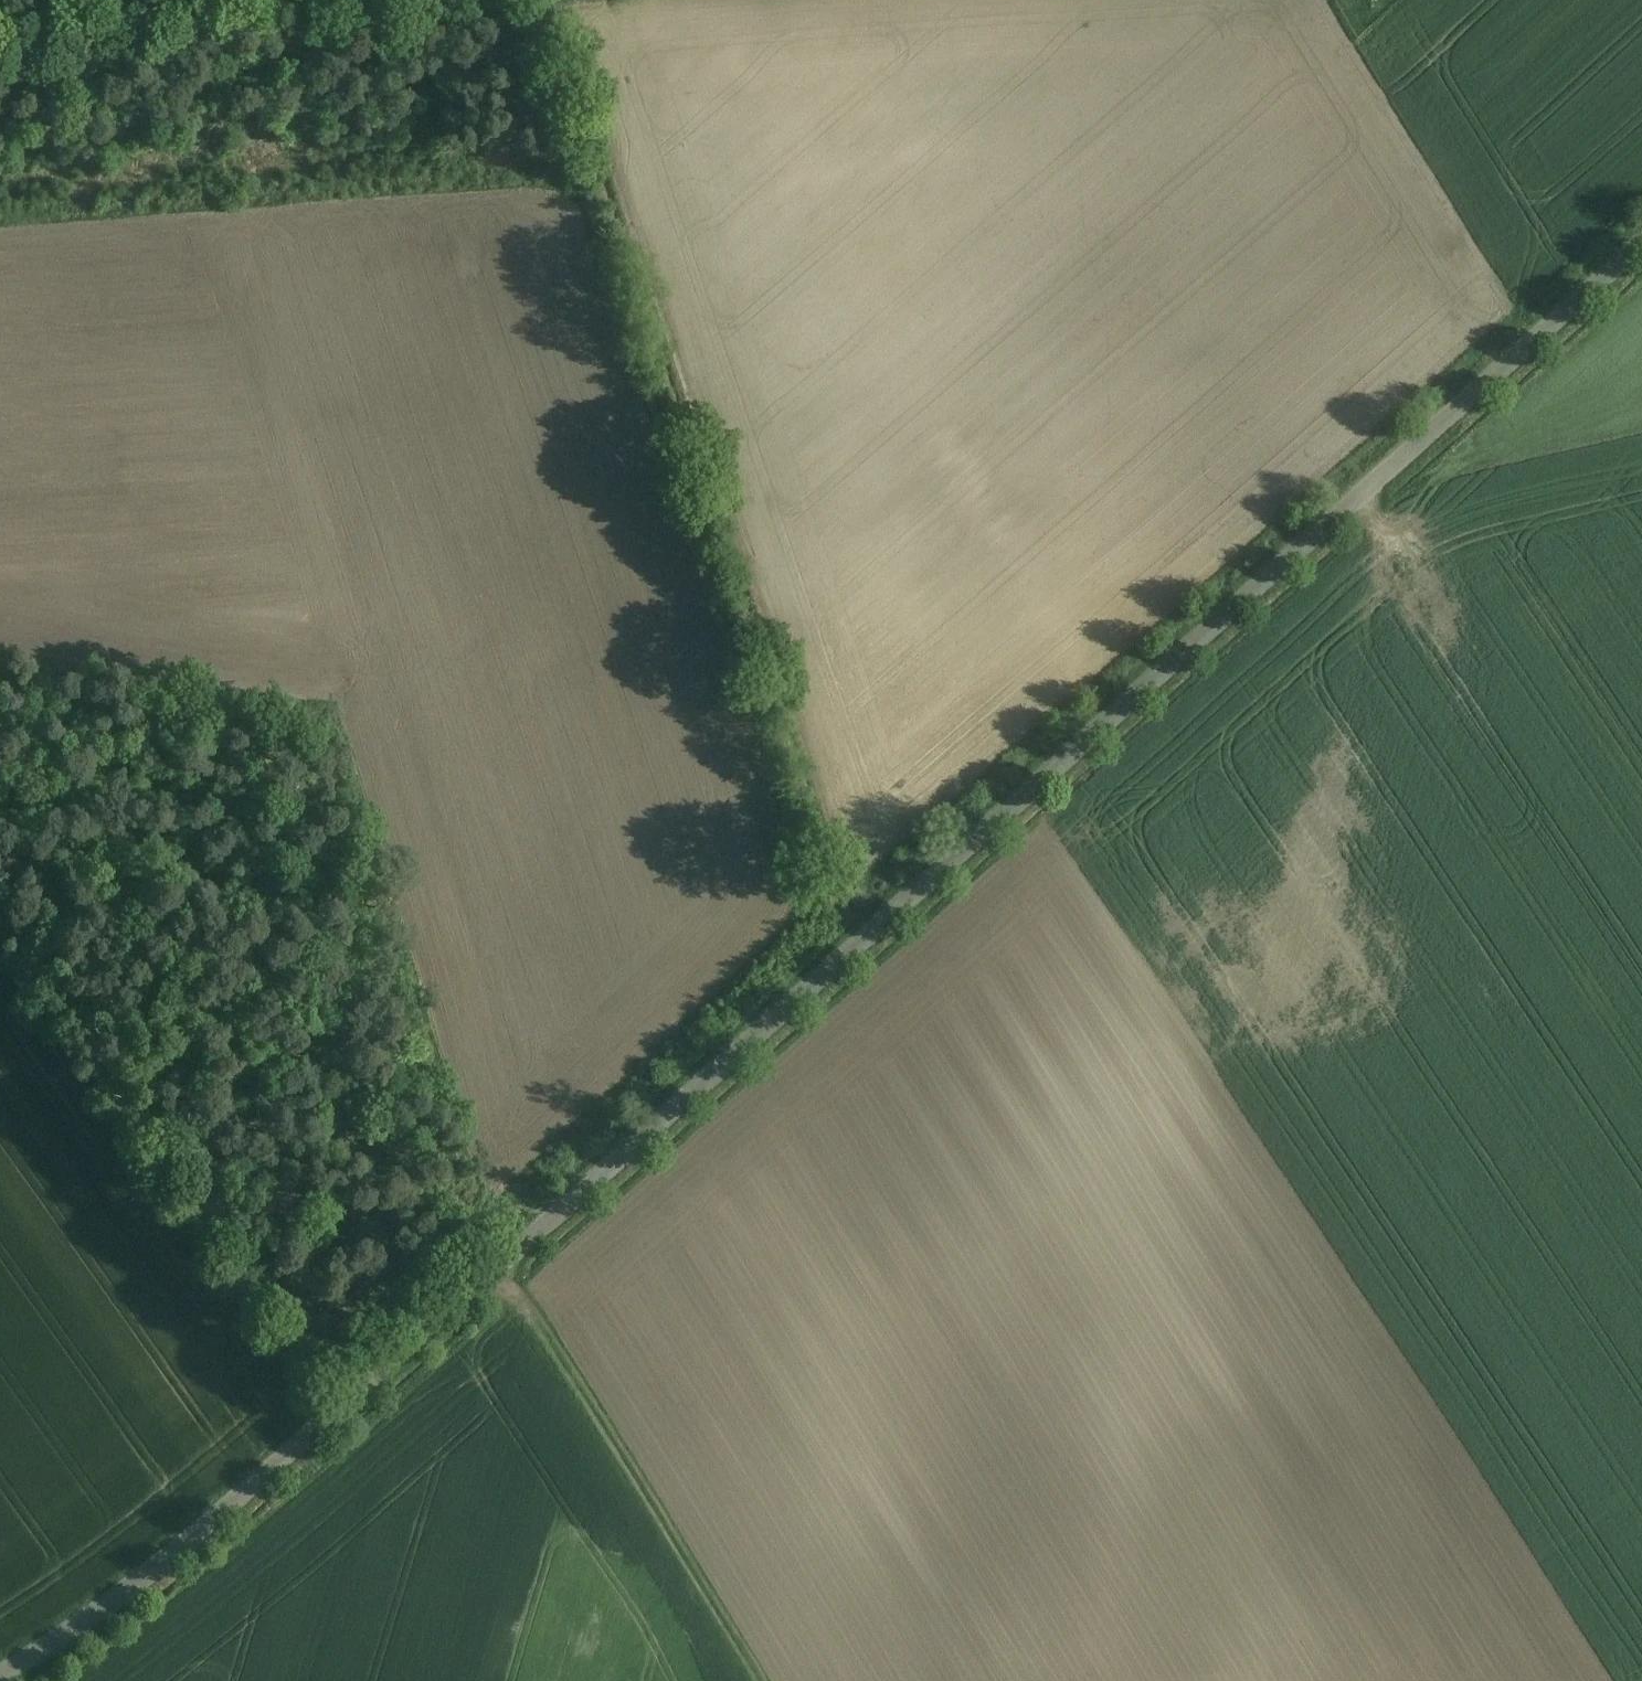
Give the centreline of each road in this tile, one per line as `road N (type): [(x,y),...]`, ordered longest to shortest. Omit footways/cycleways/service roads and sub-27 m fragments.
road 1 (unclassified): [(0,1675),(196,1540),(1641,251)]
road 2 (track): [(492,1276),(529,1309),(755,1680)]

